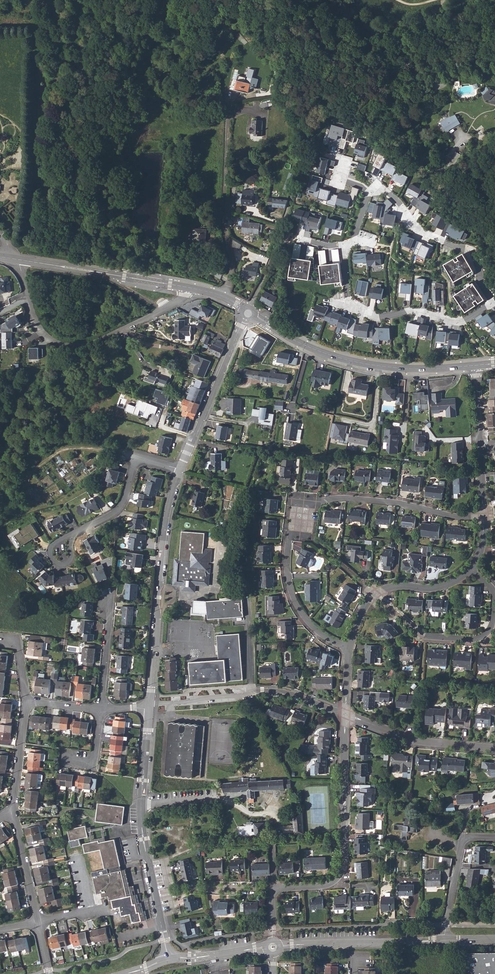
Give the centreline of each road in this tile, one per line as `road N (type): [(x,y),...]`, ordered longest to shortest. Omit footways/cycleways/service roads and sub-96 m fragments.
road 1 (residential): [(349,648),(310,624),(290,591),(289,541),(304,508),(343,499),(483,518)]
road 2 (residential): [(19,260),(39,327),(63,346),(107,338),(191,287)]
road 3 (residential): [(149,701),(163,546),(182,470)]
road 4 (residential): [(345,714),(340,875),(321,886),(271,892)]
road 5 (residential): [(255,316),(350,361),(476,365)]
road 6 (residential): [(492,305),(452,322),(418,312),(365,314),(348,304),(345,246)]
road 7 (residential): [(374,596),(423,636),(474,640),(490,631),(494,594),(469,571)]
road 8 (residential): [(149,701),(264,690),(345,714)]
road 9 (residential): [(155,898),(141,804),(148,709)]
road 10 (residential): [(367,191),(388,191),(414,225),(466,251),(492,305)]
road 11 (residential): [(19,260),(191,287)]
road 12 (residential): [(444,940),(280,946)]
road 13 (residential): [(182,470),(244,320)]
road 14 (residential): [(345,714),(416,742),(494,750)]
road 15 (residential): [(182,470),(137,459),(121,507),(74,534)]
road 16 (residential): [(494,839),(461,844),(444,940)]

